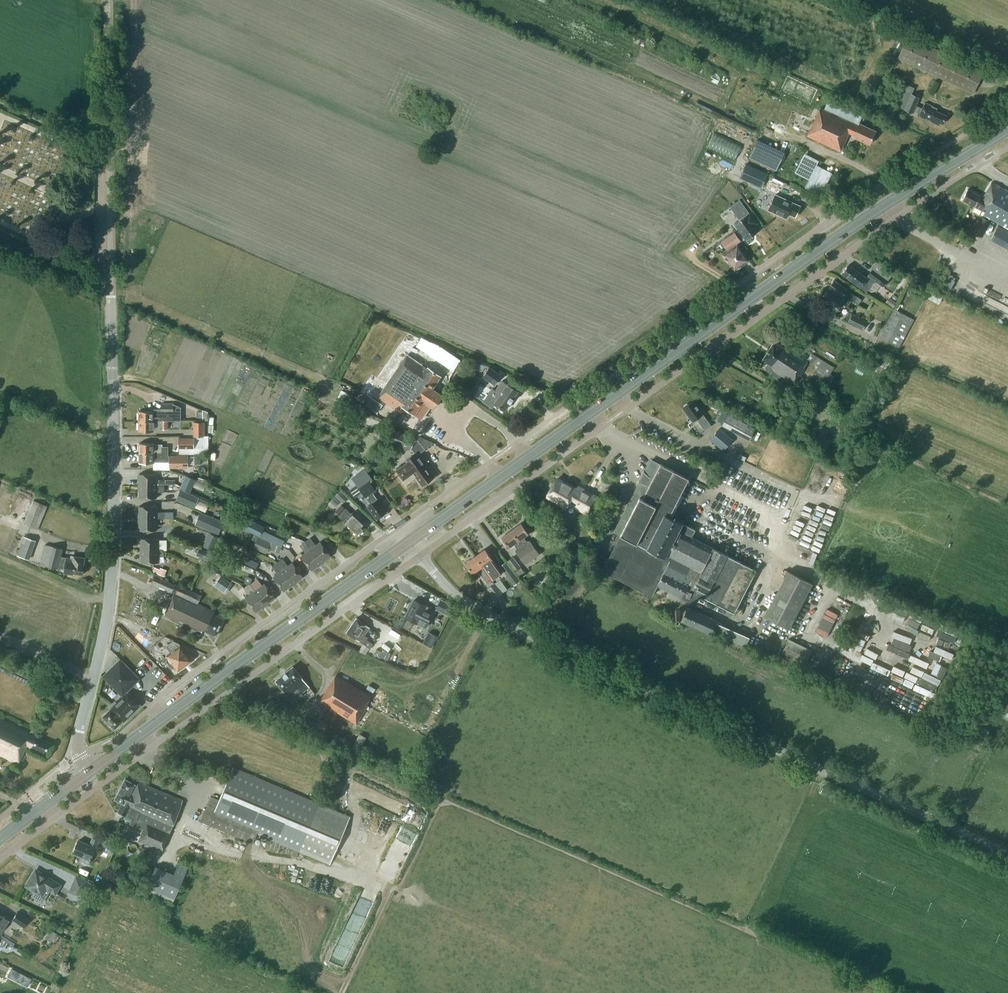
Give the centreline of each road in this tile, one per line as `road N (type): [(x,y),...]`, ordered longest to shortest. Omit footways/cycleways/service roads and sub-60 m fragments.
road 1 (tertiary): [(85,776),(81,732),(112,560),(109,0)]
road 2 (primary): [(410,542),(809,259),(1007,132)]
road 3 (unclassified): [(1007,851),(521,632),(433,572)]
road 4 (primary): [(85,776),(410,542)]

